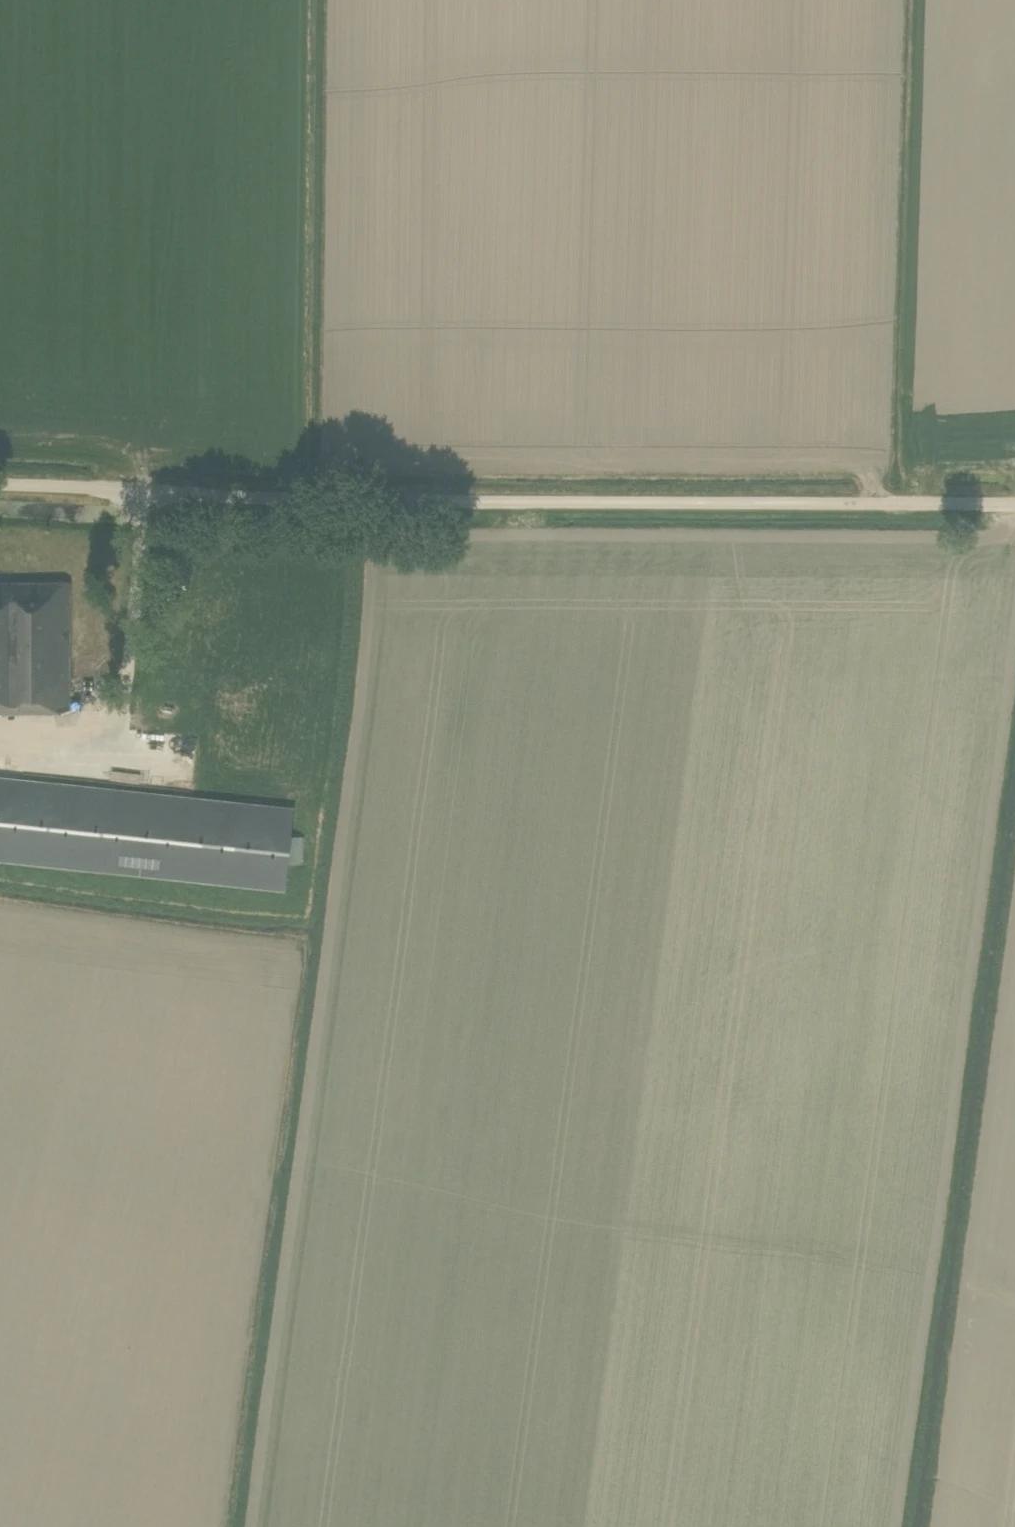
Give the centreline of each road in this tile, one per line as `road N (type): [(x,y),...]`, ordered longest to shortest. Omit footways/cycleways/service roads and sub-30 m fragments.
road 1 (unclassified): [(1014,503),(459,502),(0,485)]

